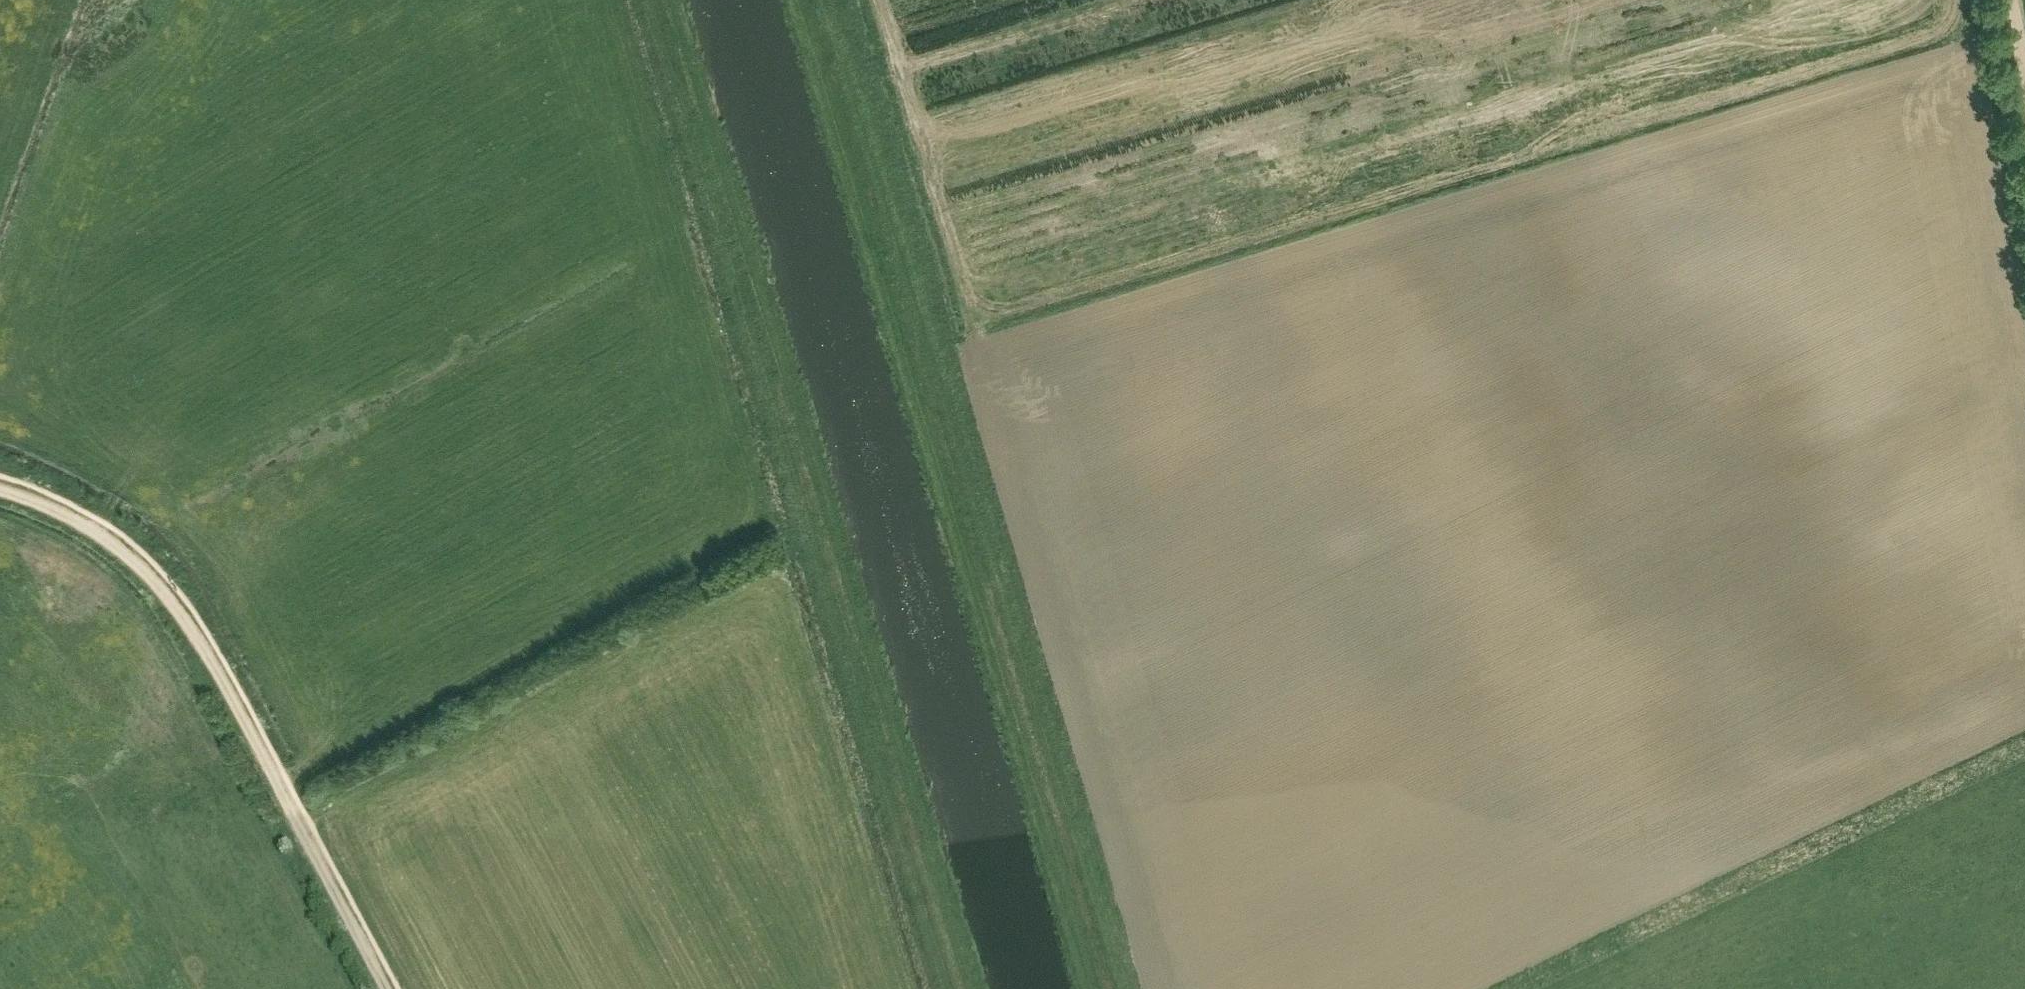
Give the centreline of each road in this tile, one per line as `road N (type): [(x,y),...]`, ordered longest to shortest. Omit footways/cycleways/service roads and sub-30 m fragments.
road 1 (track): [(1088,988),(808,0)]
road 2 (track): [(0,491),(87,530),(135,566),(174,613),(385,988)]

